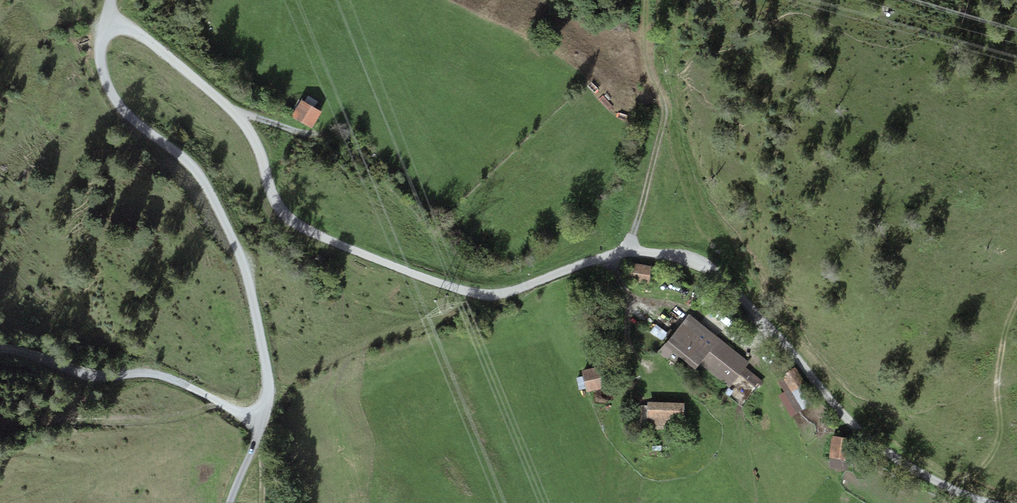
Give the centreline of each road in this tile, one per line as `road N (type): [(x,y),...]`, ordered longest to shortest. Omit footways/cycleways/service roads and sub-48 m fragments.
road 1 (track): [(1016,502),(890,457),(801,353),(731,289),(692,270),(654,257),(508,293),(466,288),(296,224),(278,208),(259,147),(220,98),(111,17)]
road 2 (track): [(113,0),(101,42),(113,99),(192,164),(223,216),(269,368),(228,502)]
road 3 (track): [(258,424),(163,376),(111,376),(0,350)]
road 4 (track): [(641,0),(642,37),(678,113),(651,187),(654,257)]

